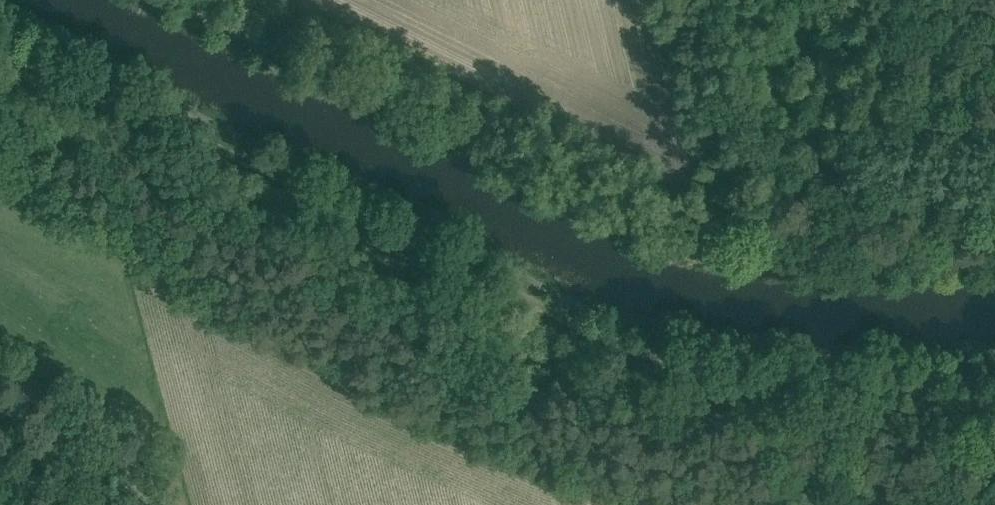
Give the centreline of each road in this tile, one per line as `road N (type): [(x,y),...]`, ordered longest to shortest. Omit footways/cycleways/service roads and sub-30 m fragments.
road 1 (unclassified): [(994,380),(737,386),(0,59)]
road 2 (track): [(168,0),(598,214),(776,269),(994,257)]

